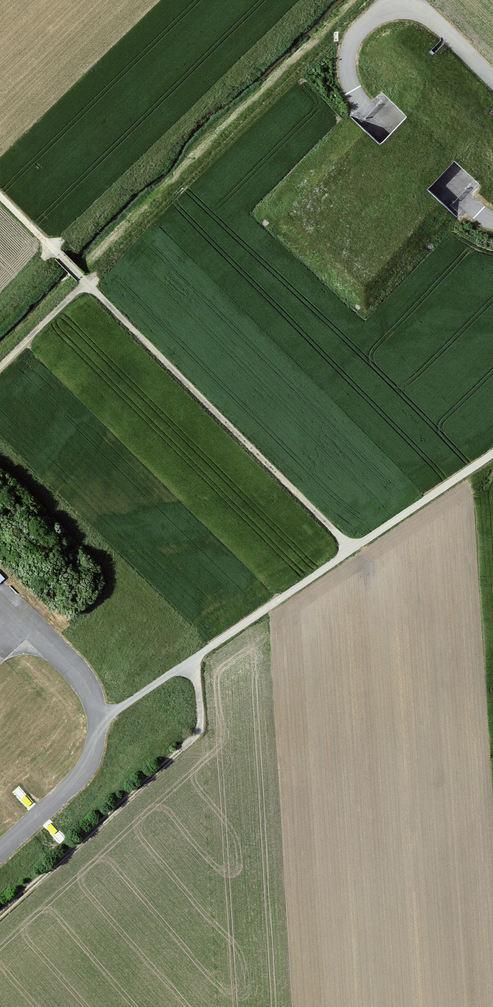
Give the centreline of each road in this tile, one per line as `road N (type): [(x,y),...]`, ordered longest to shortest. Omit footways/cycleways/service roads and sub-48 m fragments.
road 1 (track): [(97,723),(492,451)]
road 2 (track): [(82,279),(351,547)]
road 3 (track): [(0,915),(194,737),(200,718),(190,660)]

